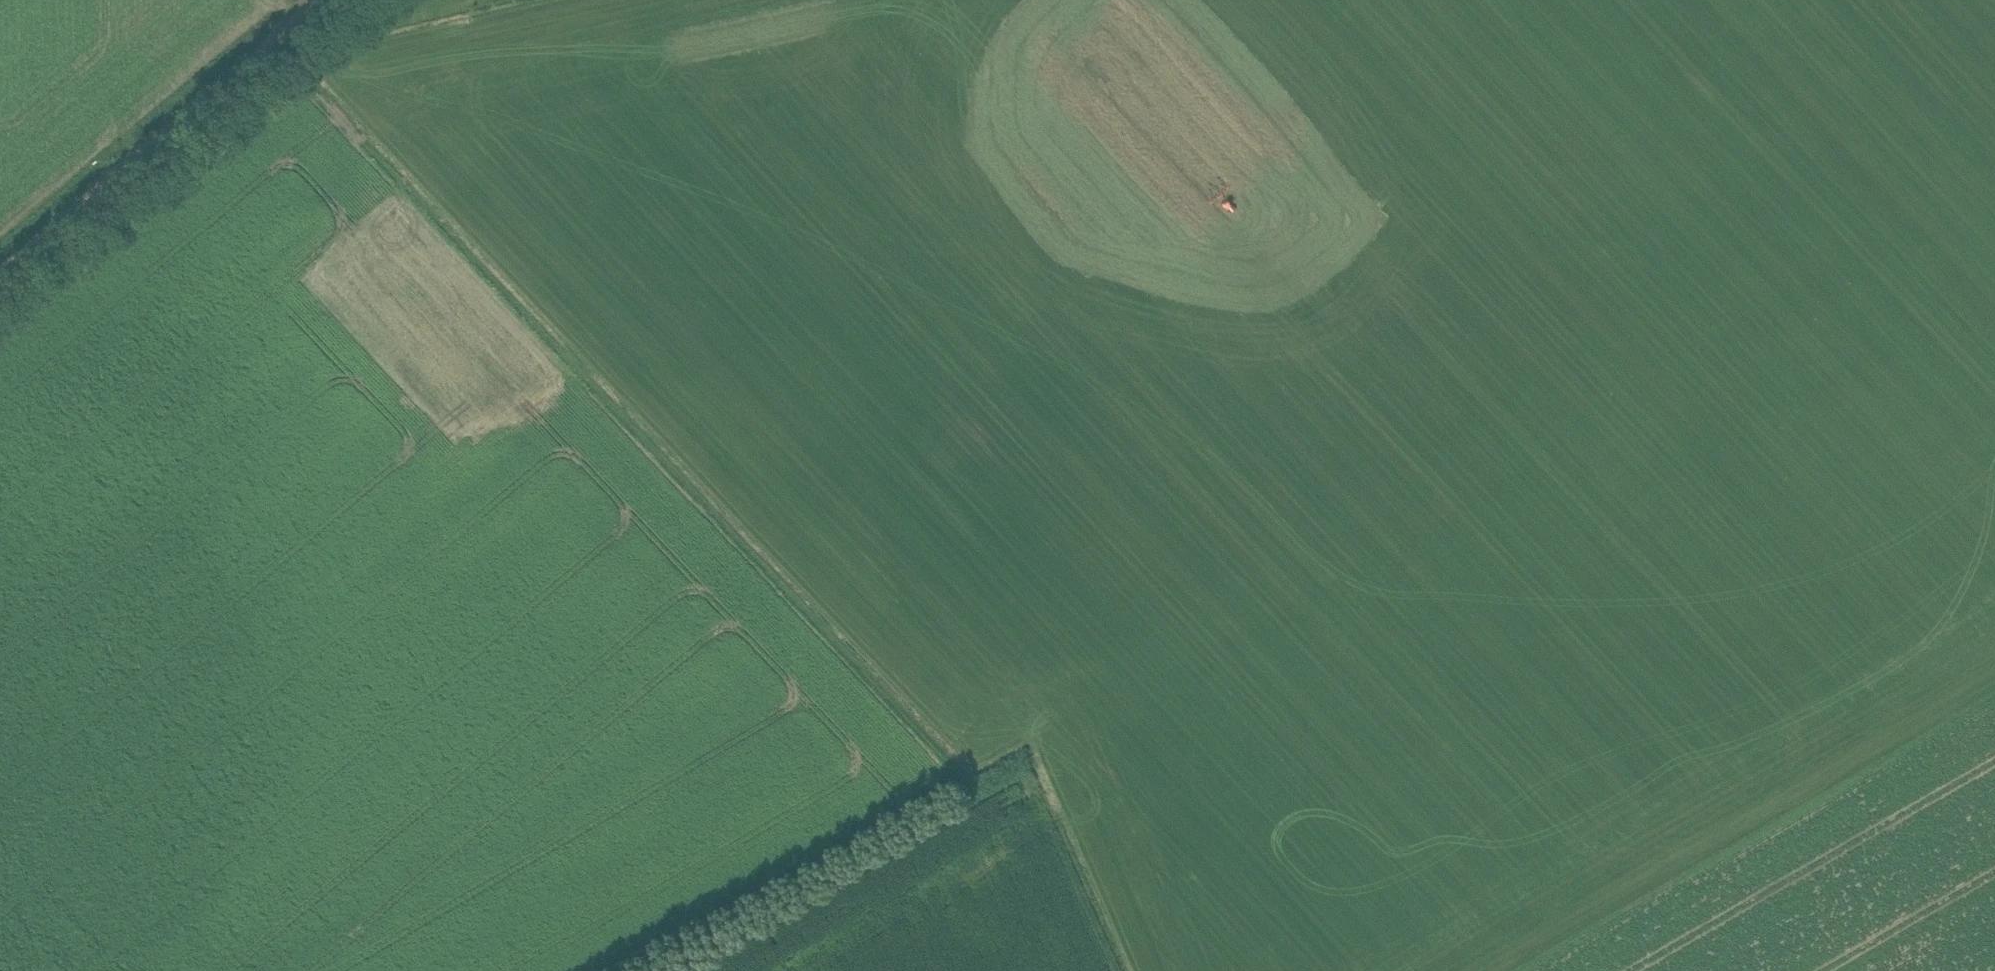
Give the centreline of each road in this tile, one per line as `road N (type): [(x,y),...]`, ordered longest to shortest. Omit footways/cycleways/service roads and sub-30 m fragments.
road 1 (unclassified): [(0,277),(330,0)]

